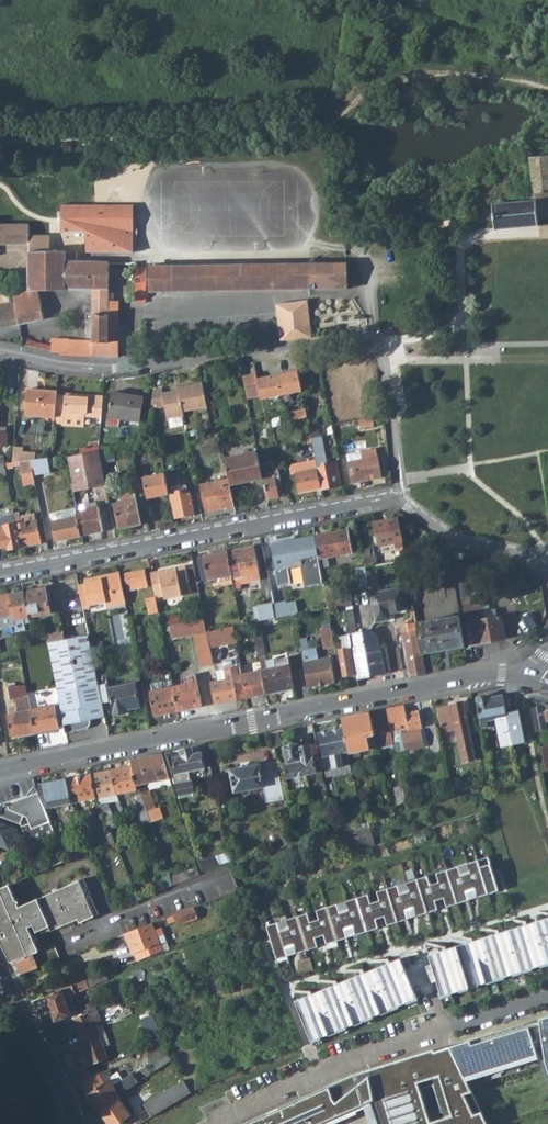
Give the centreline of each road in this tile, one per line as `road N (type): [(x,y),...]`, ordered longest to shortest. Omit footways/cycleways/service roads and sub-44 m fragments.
road 1 (tertiary): [(0,773),(434,684),(526,676)]
road 2 (residential): [(0,352),(62,365),(138,366),(366,339),(383,363),(396,498)]
road 3 (residential): [(0,574),(396,498)]
road 4 (residential): [(214,1123),(443,1029)]
road 5 (residential): [(0,968),(81,1123)]
road 6 (residential): [(396,498),(453,537),(523,555),(547,576)]

